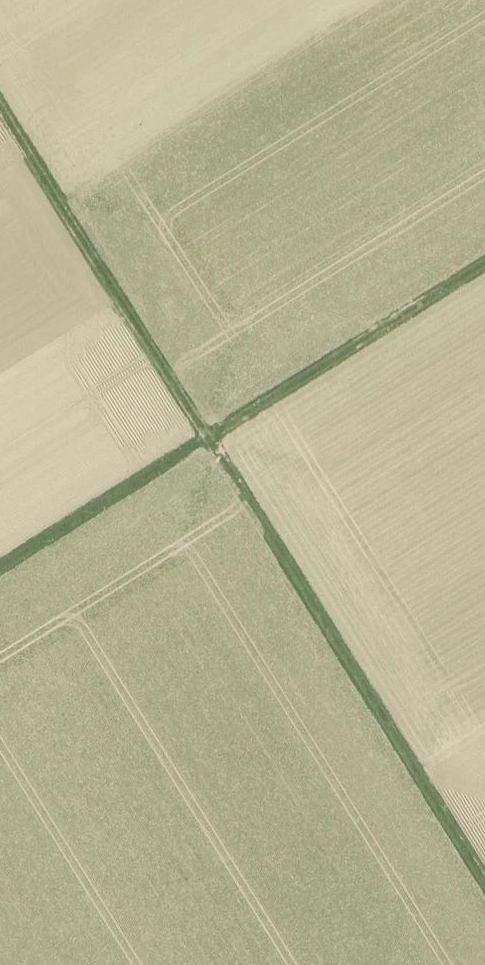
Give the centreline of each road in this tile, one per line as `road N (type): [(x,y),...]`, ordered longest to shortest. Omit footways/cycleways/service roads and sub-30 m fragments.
road 1 (track): [(0,109),(484,887)]
road 2 (track): [(484,268),(0,572)]

